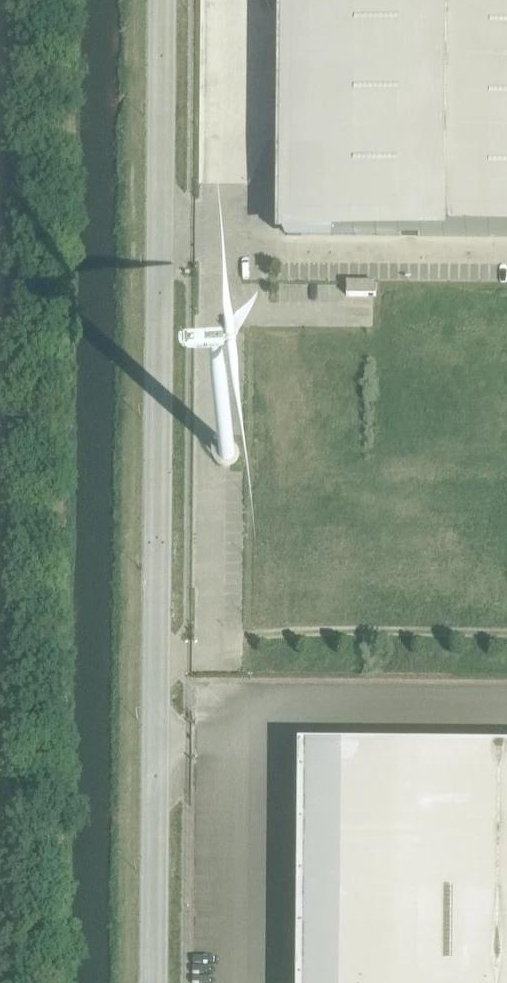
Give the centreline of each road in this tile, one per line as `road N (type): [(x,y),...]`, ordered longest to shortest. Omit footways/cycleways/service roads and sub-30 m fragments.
road 1 (unclassified): [(155,982),(164,0)]
road 2 (track): [(37,982),(46,0)]

